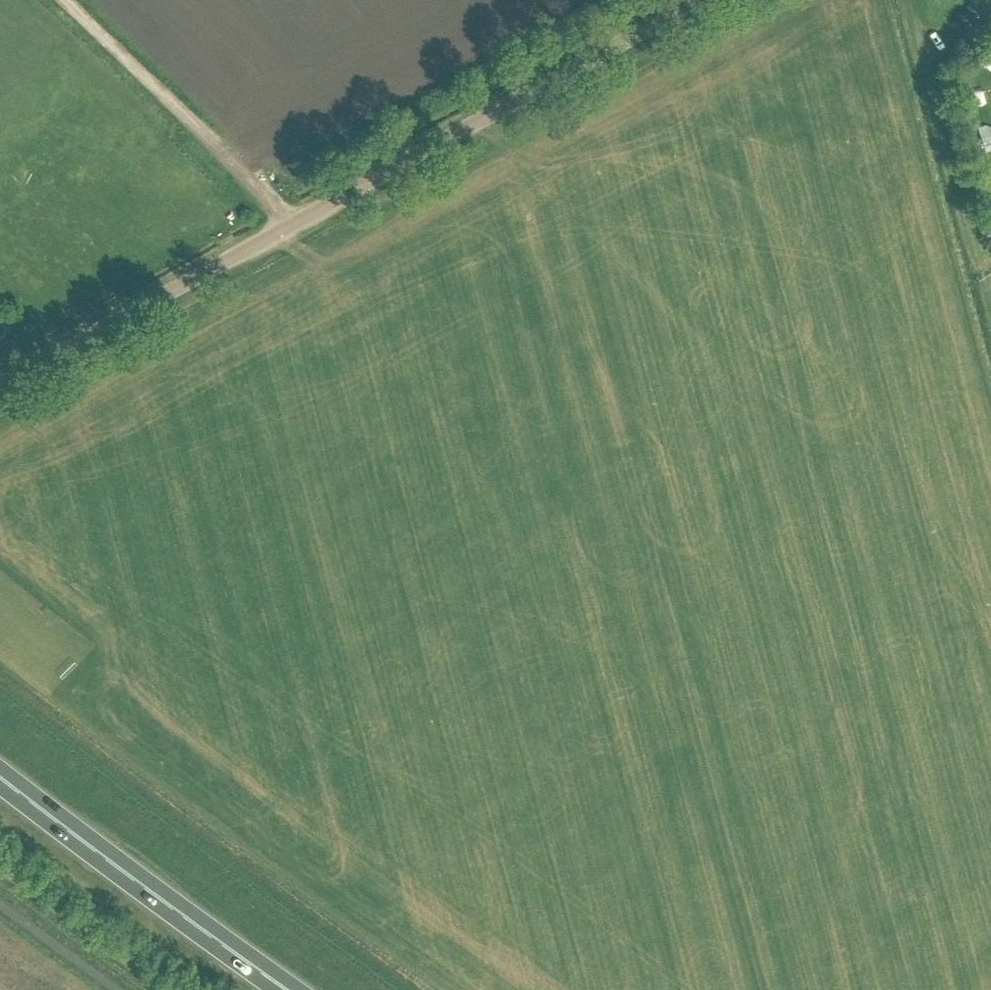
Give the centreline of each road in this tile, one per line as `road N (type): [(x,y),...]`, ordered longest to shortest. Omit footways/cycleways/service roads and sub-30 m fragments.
road 1 (unclassified): [(0,386),(700,0)]
road 2 (trunk): [(289,989),(0,776)]
road 3 (track): [(69,0),(298,222)]

